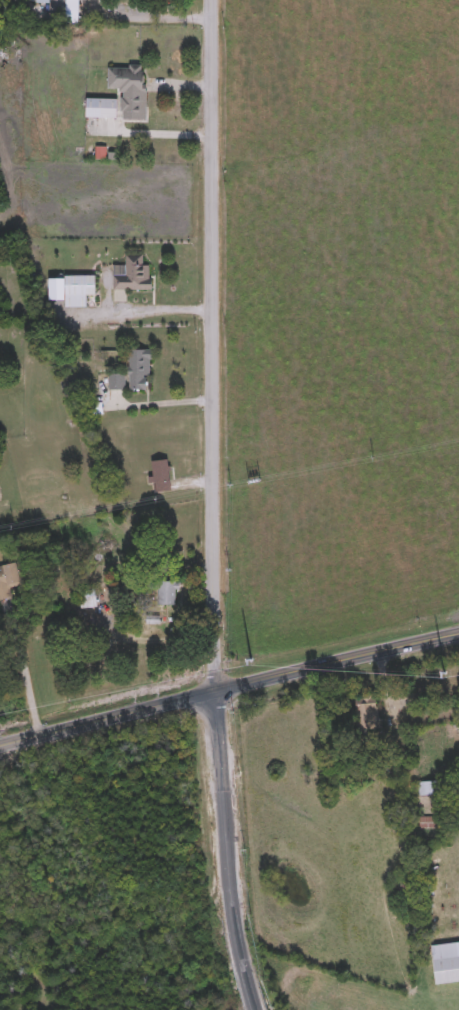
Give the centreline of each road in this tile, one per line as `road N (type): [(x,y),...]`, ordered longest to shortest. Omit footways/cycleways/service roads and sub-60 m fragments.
road 1 (residential): [(215,692),(211,0)]
road 2 (secondary): [(458,636),(0,745)]
road 3 (tertiary): [(242,963),(215,692)]

